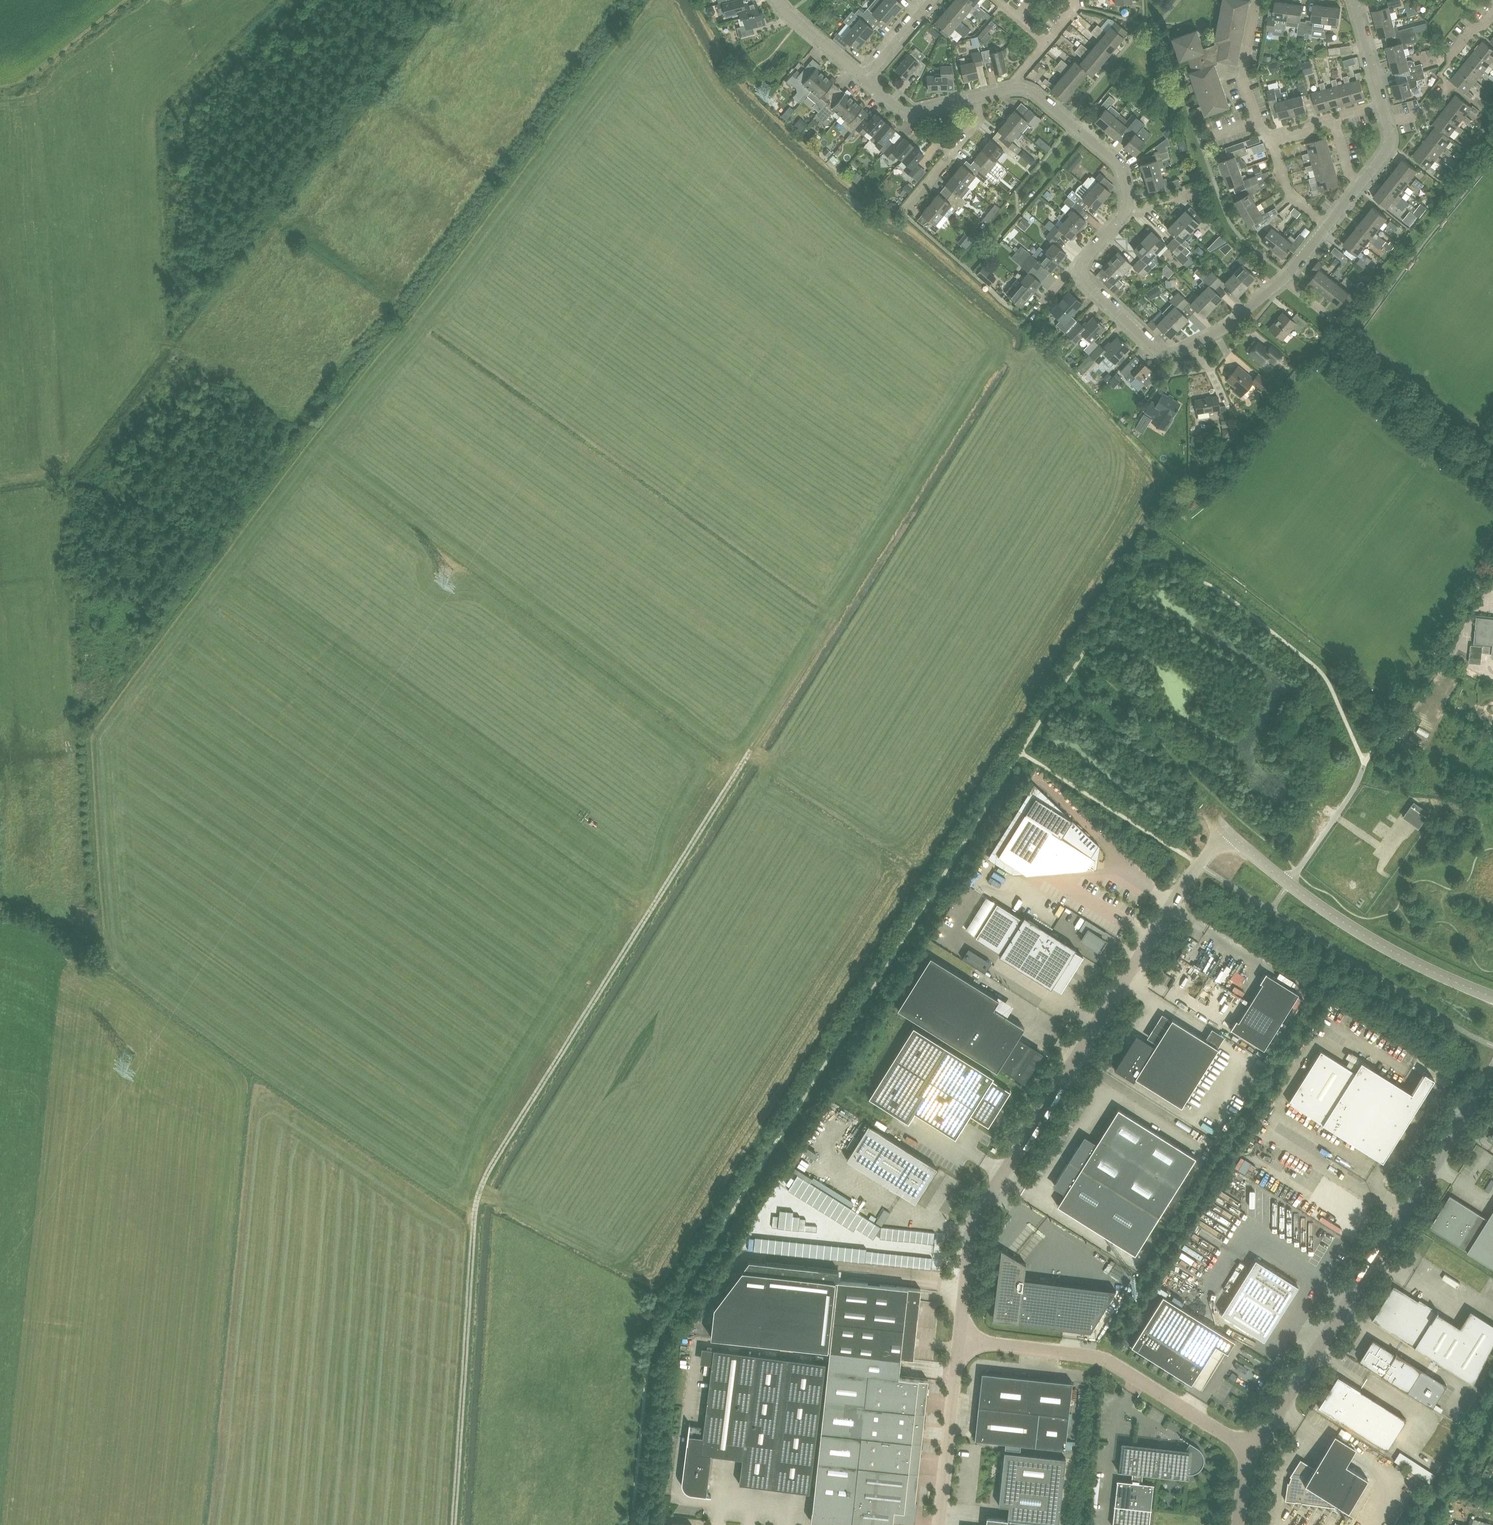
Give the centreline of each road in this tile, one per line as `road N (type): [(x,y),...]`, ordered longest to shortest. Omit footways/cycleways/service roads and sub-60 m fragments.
road 1 (track): [(919,477),(482,1185),(452,1524)]
road 2 (unclassified): [(959,1341),(976,1217),(1194,870),(1227,831)]
road 3 (unclassified): [(1492,1069),(1253,1452)]
road 4 (unclassified): [(959,1341),(1102,1358),(1253,1452)]
road 5 (unclassified): [(1227,831),(1343,922),(1492,997)]
road 6 (residential): [(1080,272),(1169,356),(1227,327),(1283,280)]
road 7 (residential): [(974,98),(1016,87),(1033,92),(1118,165),(1126,208)]
road 8 (unclassified): [(939,1524),(959,1341)]
road 9 (residential): [(1257,0),(1243,79),(1258,126),(1276,137)]
road 10 (residential): [(903,213),(977,123),(974,98)]
road 11 (residential): [(864,79),(908,112),(974,98)]

